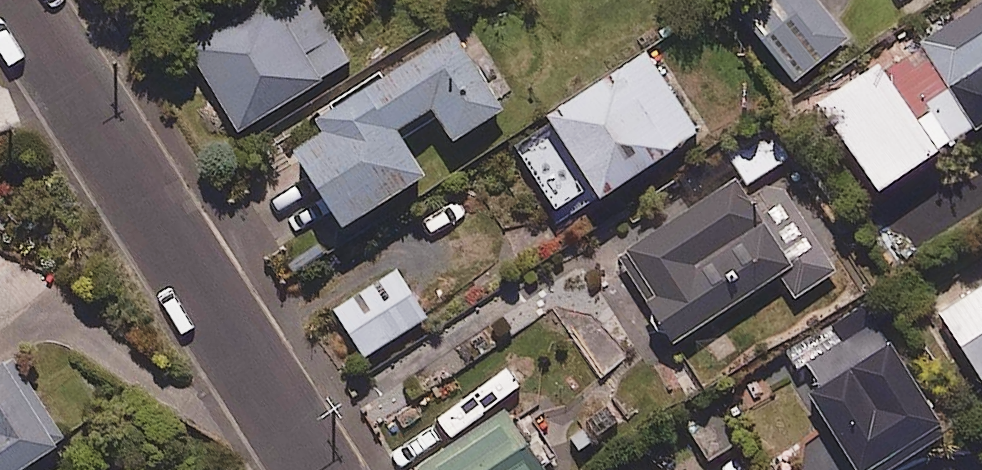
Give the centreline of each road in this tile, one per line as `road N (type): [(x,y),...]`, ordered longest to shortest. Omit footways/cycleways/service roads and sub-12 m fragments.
road 1 (residential): [(18,0),(325,469)]

